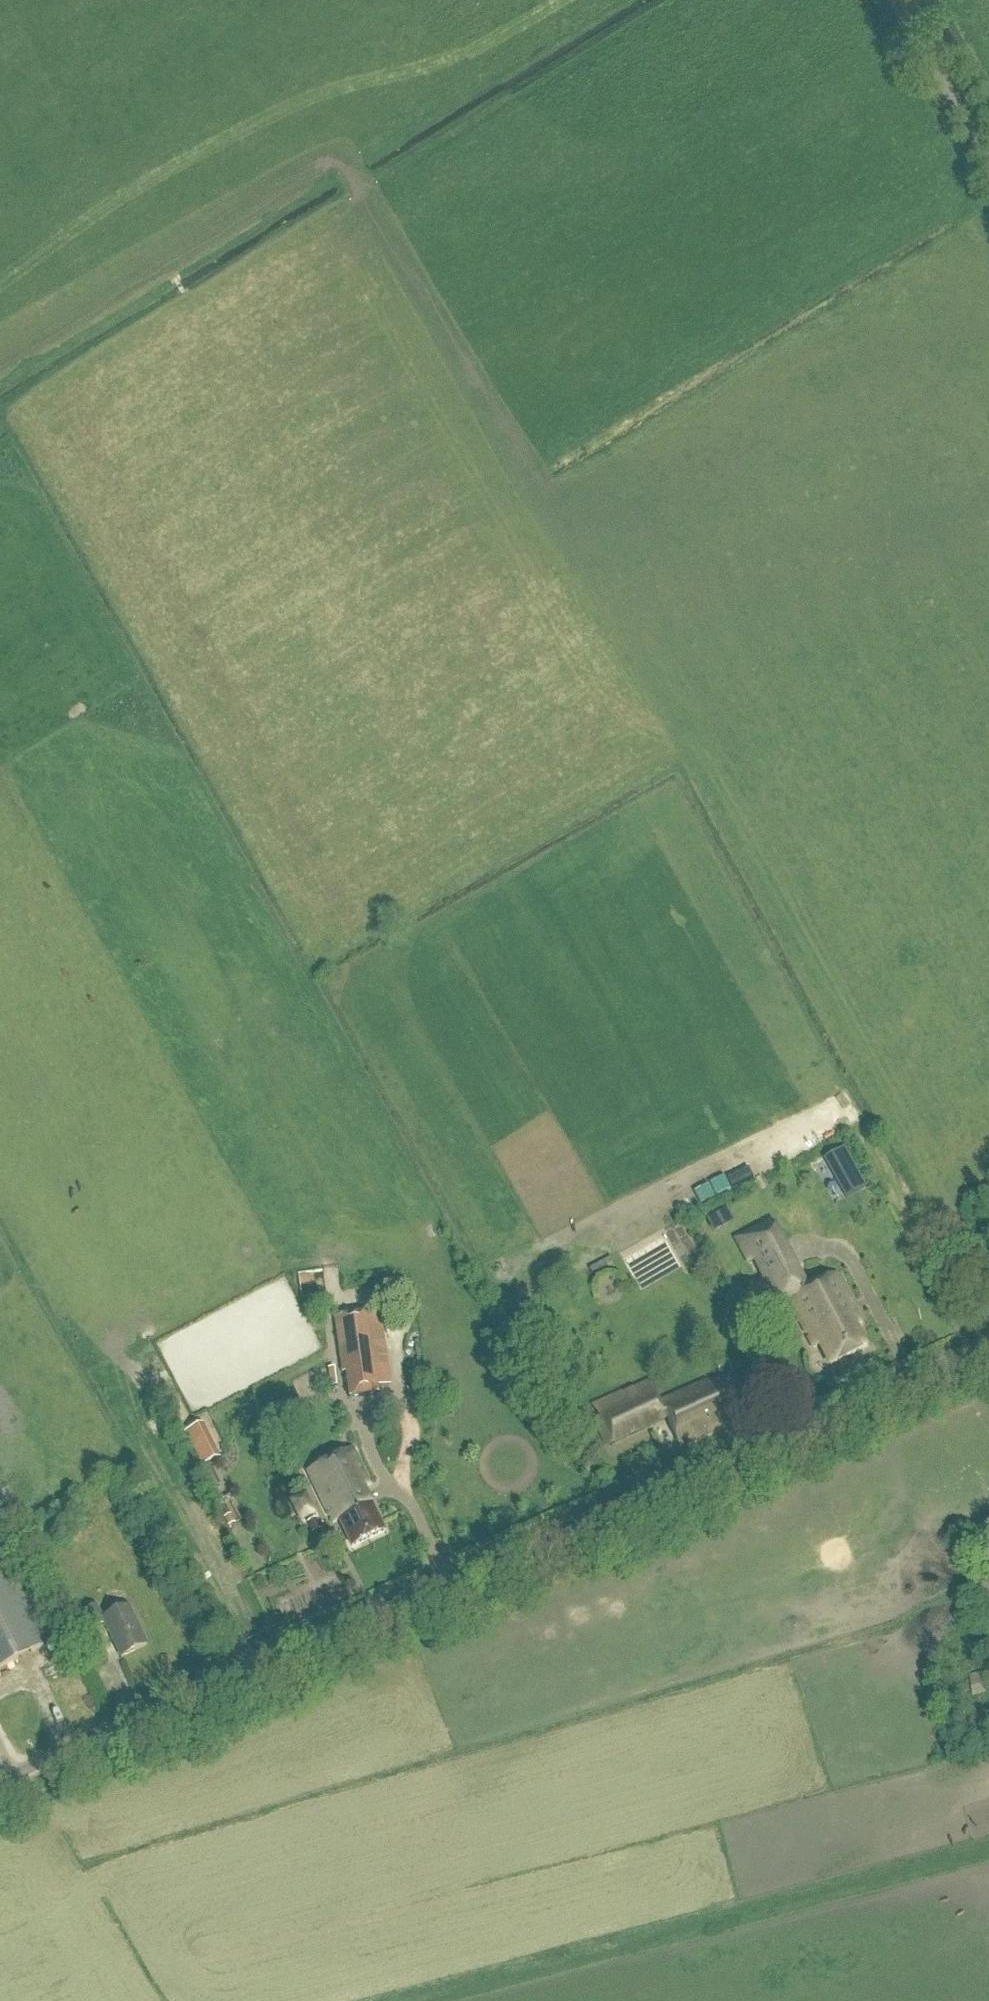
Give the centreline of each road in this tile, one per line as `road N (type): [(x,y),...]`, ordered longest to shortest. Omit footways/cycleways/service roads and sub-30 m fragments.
road 1 (tertiary): [(0,1782),(166,1702),(988,1345)]
road 2 (unclassified): [(988,171),(889,0)]

